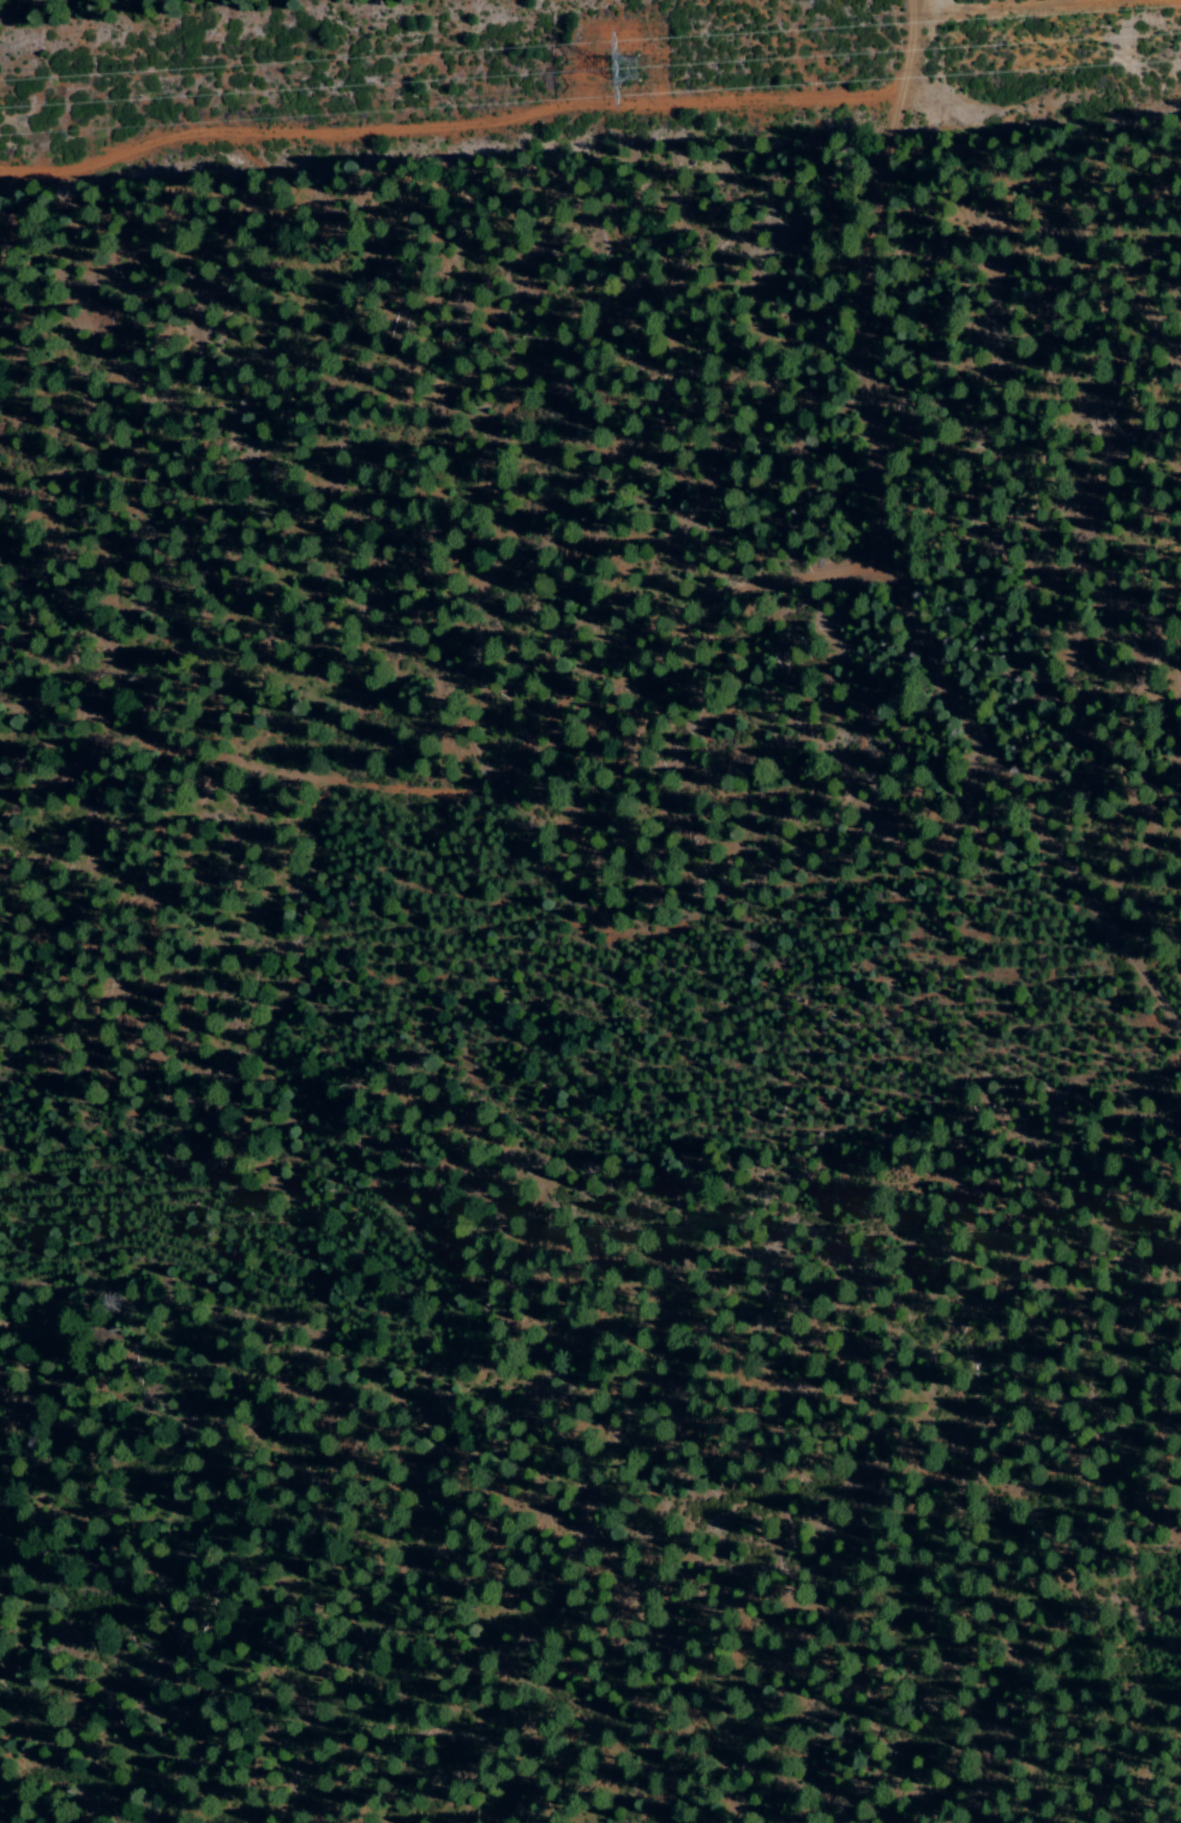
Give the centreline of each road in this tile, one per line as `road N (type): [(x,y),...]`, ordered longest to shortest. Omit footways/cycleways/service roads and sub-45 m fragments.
road 1 (residential): [(1180,1062),(916,642),(894,580),(875,483),(864,299),(912,0)]

